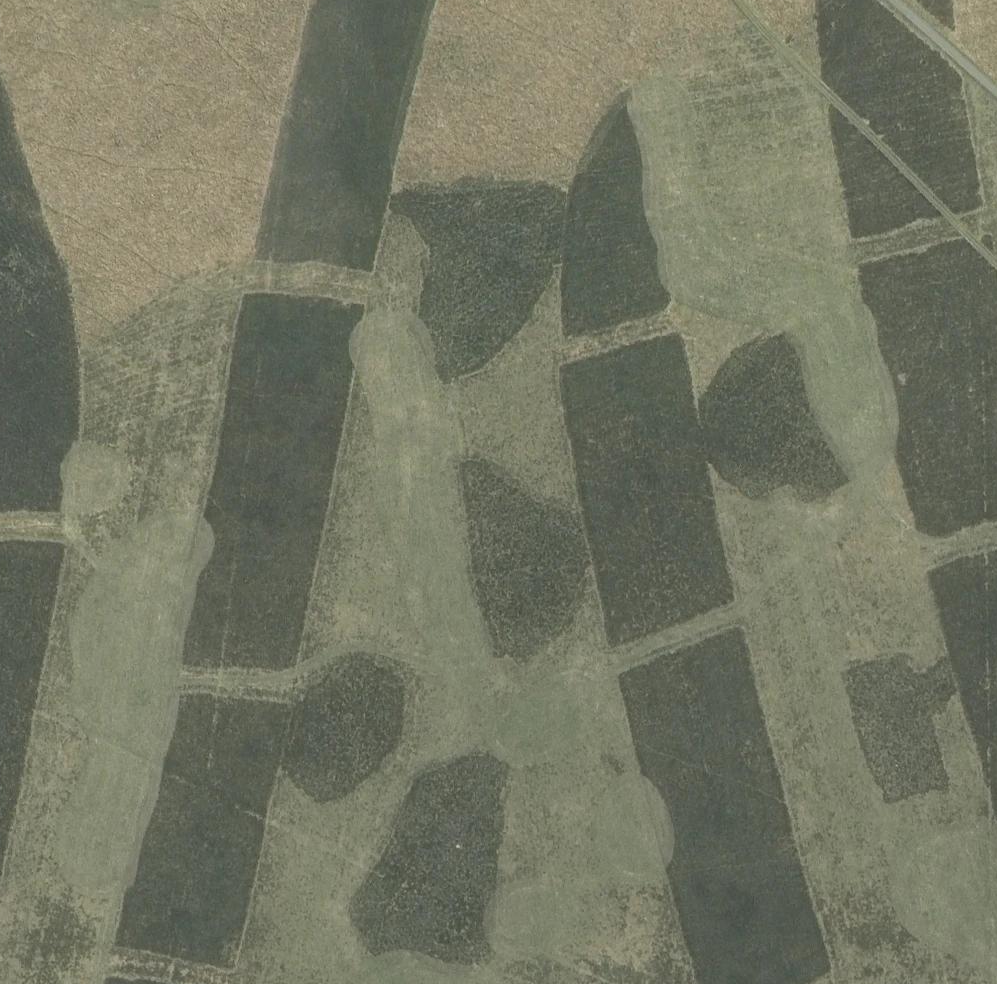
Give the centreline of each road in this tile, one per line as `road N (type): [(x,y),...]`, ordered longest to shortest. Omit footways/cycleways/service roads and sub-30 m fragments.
road 1 (track): [(996,265),(729,0)]

